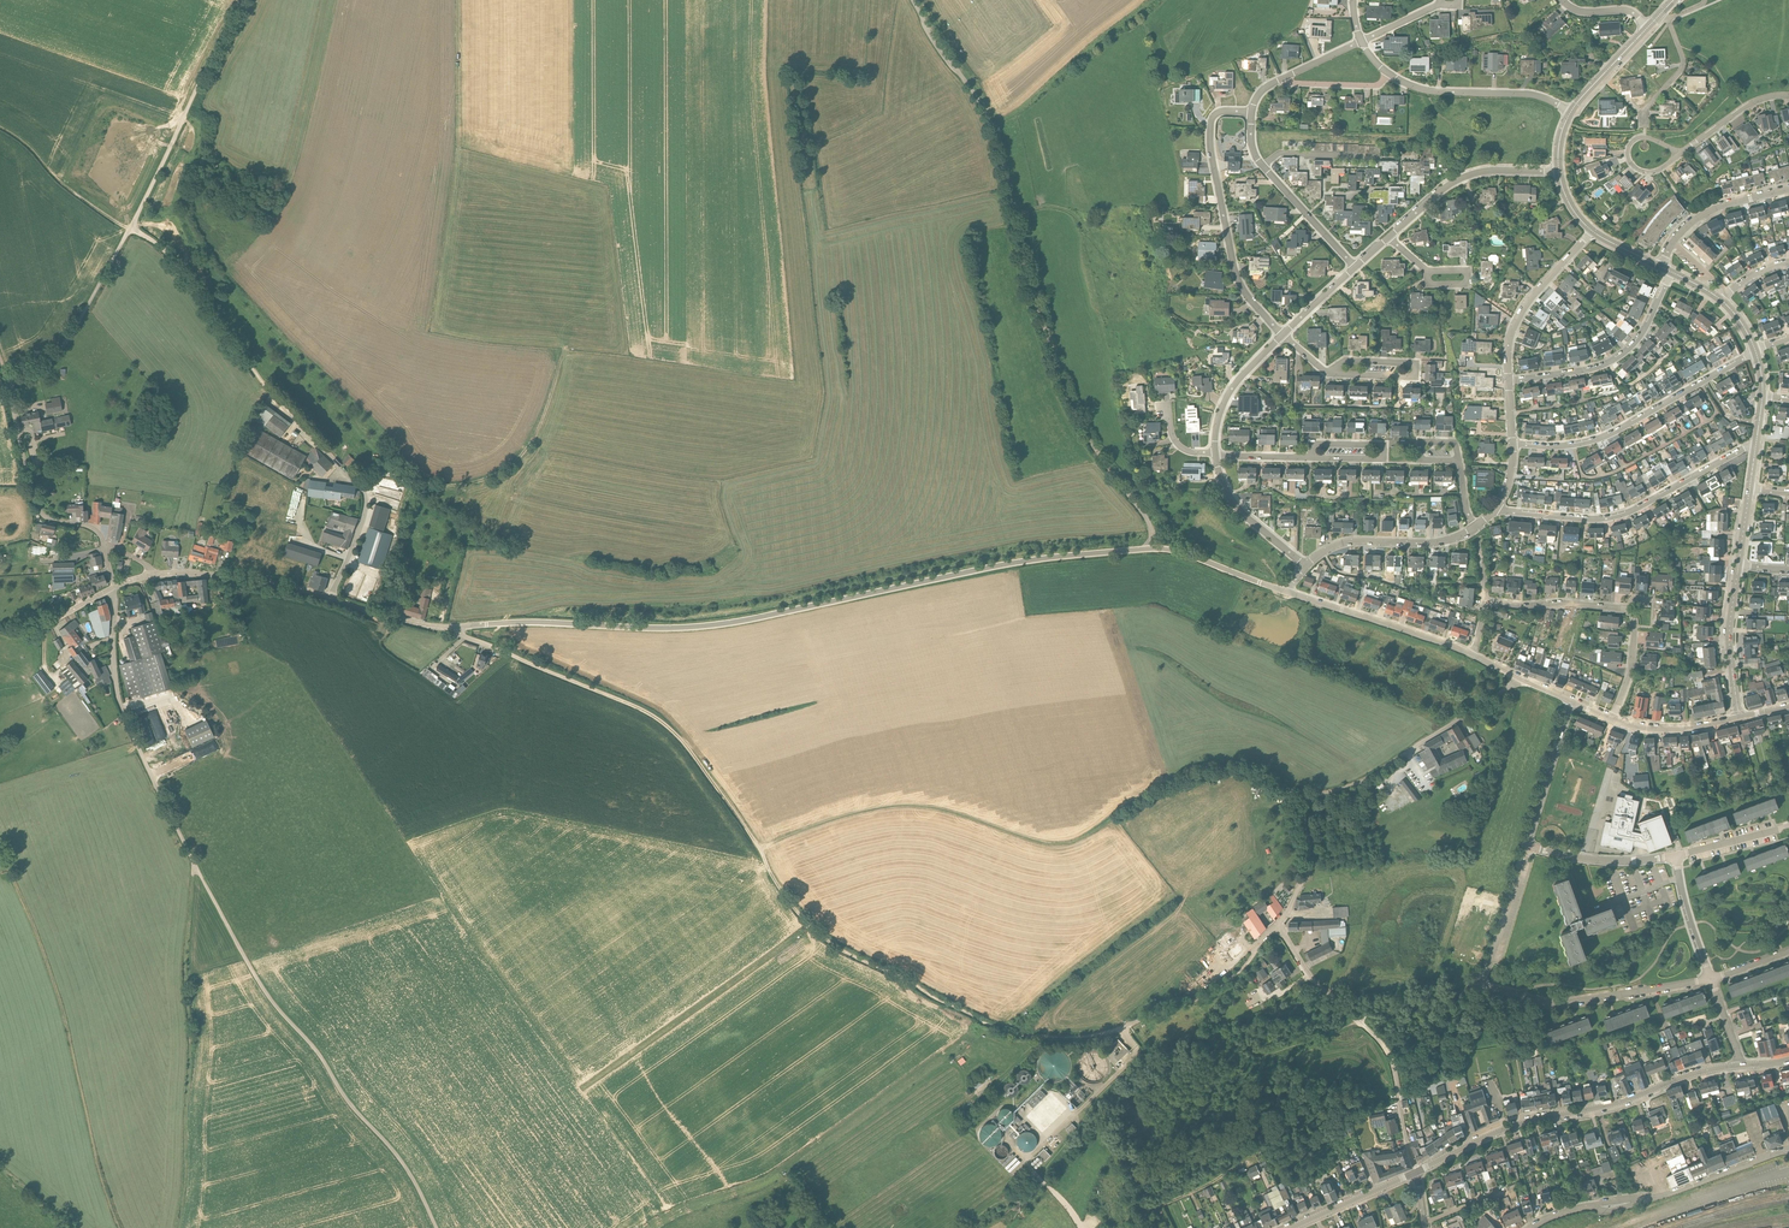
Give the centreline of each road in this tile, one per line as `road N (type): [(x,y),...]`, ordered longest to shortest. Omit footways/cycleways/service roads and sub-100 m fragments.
road 1 (unclassified): [(437,1227),(404,1166),(263,988),(193,861),(118,698),(114,587)]
road 2 (unclassified): [(456,627),(719,624),(1002,565),(1152,549)]
road 3 (unclassified): [(1152,549),(1146,518),(1064,389),(992,128),(913,0)]
road 4 (unclassified): [(330,599),(365,514),(364,491),(271,394),(165,253),(131,228)]
road 5 (track): [(759,849),(792,905),(835,946),(993,1027),(1070,1037),(1123,1027)]
road 6 (track): [(0,850),(57,992),(120,1227)]
road 7 (unclassified): [(1278,924),(1310,866),(1307,801),(1370,777),(1521,678)]
road 8 (track): [(179,1227),(190,1050),(185,965),(195,866)]
road 9 (track): [(494,647),(662,722),(759,849)]
road 10 (tertiary): [(1417,1171),(1512,1126),(1740,1066)]
road 11 (unclassified): [(1417,1171),(1388,1052),(1313,979),(1278,924)]
road 12 (track): [(565,349),(542,421),(510,467),(449,486),(381,475),(364,491)]
road 13 (residential): [(1494,509),(1613,517),(1756,445)]
road 14 (residential): [(1283,334),(1237,281),(1208,148),(1210,118),(1251,111)]
road 15 (residential): [(1512,443),(1602,437),(1755,349)]
road 16 (unclassified): [(131,228),(244,0)]
road 17 (residential): [(1477,984),(1553,1004),(1710,979)]
road 18 (residential): [(1508,381),(1595,368),(1621,356),(1646,326),(1671,272)]
road 19 (residential): [(104,548),(93,529),(50,519),(37,507),(11,387)]
road 20 (unclassified): [(11,387),(60,350),(131,228)]
road 21 (residential): [(1472,655),(1287,592)]
road 22 (residential): [(1355,267),(1263,166),(1252,148),(1251,111)]
road 23 (residential): [(1571,110),(1526,94),(1426,90),(1386,73)]
road 24 (unclassified): [(1123,1027),(1222,986),(1278,924)]
road 25 (residential): [(1389,235),(1462,177),(1558,170)]
road 26 (residential): [(330,599),(223,577),(151,575)]
road 27 (residential): [(1306,566),(1348,541),(1439,542),(1476,527)]
road 28 (residential): [(1508,381),(1507,352),(1520,313),(1591,231)]
road 29 (track): [(131,228),(74,193),(0,127)]
road 30 (residential): [(1331,371),(1416,370),(1410,362),(1341,362)]
road 31 (tertiary): [(1740,718),(1729,639),(1738,566)]
road 32 (residential): [(1570,700),(1526,844)]
road 33 (residential): [(1526,844),(1585,860),(1673,856)]
road 34 (residential): [(1526,844),(1477,984)]
road 35 (residential): [(1312,458),(1384,453),(1378,445),(1312,448)]
road 36 (residential): [(1306,566),(1235,503),(1215,454)]
road 37 (residential): [(1215,454),(1226,398),(1283,334)]
road 38 (unclassified): [(1287,592),(1152,549)]
road 39 (residential): [(1655,1197),(1788,1151)]
road 40 (track): [(1150,1227),(1144,1213),(1255,1157)]
road 41 (tertiary): [(1291,1227),(1417,1171)]
road 42 (residential): [(1485,602),(1619,608)]
road 43 (track): [(457,133),(458,0)]
road 44 (residential): [(1640,128),(1642,109),(1682,58),(1661,14)]
road 45 (residential): [(1672,243),(1707,210),(1788,187)]
road 46 (unclassified): [(456,627),(330,599)]
road 47 (residential): [(1710,979),(1673,856)]
road 48 (unclassified): [(1740,718),(1673,729),(1614,719)]
road 49 (residential): [(1614,719),(1632,667),(1635,626),(1628,609),(1619,608)]
road 50 (residential): [(1788,95),(1760,97),(1682,150)]
road 51 (residential): [(1682,150),(1643,137),(1630,143),(1628,160),(1641,171),(1668,163)]

